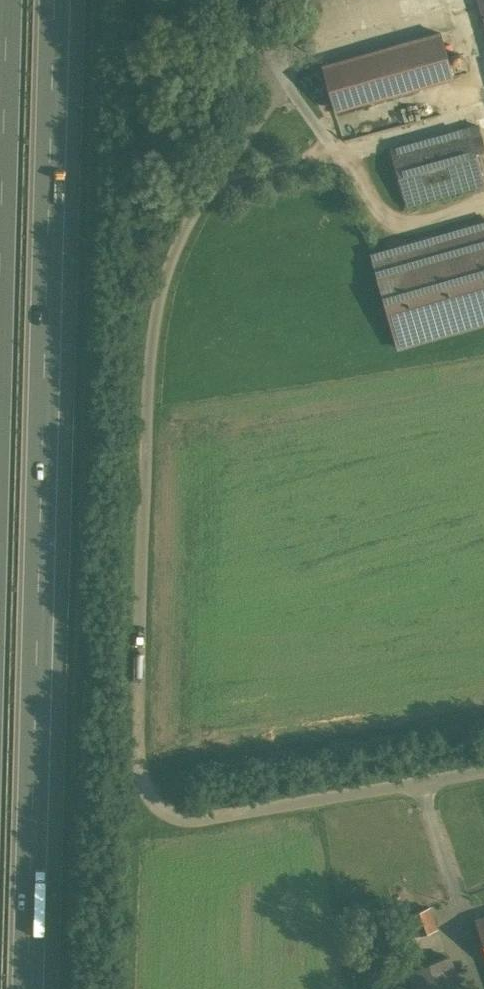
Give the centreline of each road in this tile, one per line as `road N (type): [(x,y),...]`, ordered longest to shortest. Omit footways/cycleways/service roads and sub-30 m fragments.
road 1 (unclassified): [(483,771),(188,818),(148,787),(137,419),(155,306),(263,70),(249,0)]
road 2 (motorway): [(27,988),(53,0)]
road 3 (motorway): [(6,0),(0,207)]

